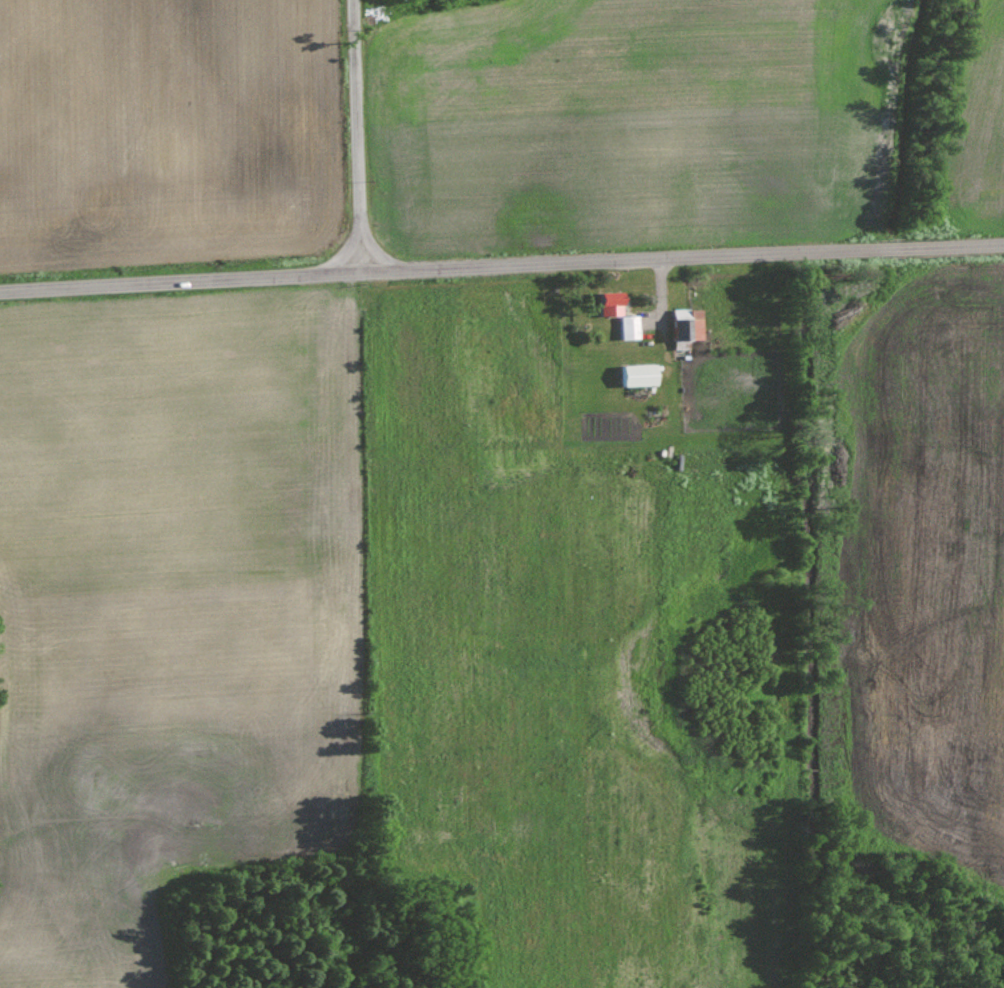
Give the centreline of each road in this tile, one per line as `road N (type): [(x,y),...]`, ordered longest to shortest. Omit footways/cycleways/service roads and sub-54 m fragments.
road 1 (residential): [(0,291),(1003,244)]
road 2 (residential): [(362,272),(353,0)]

